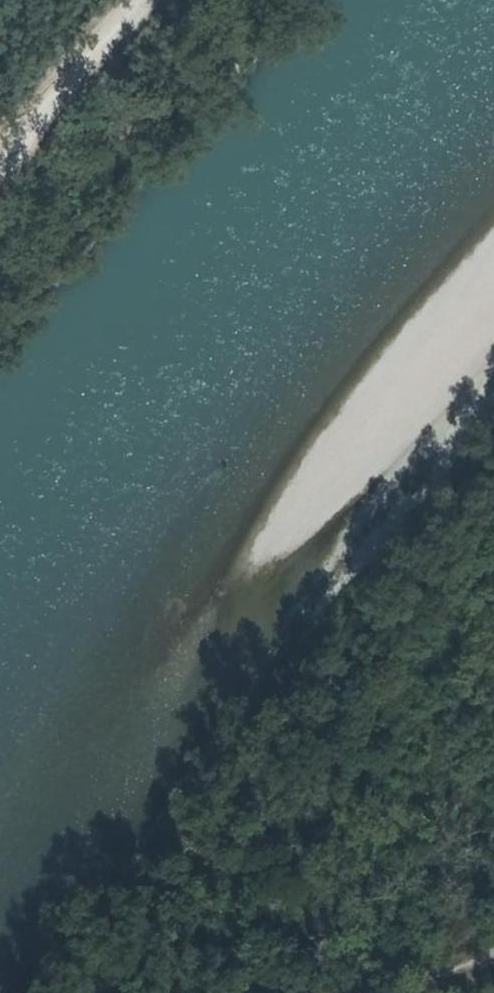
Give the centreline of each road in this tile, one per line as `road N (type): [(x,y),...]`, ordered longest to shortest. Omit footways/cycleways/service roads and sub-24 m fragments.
road 1 (track): [(0,177),(142,0)]

